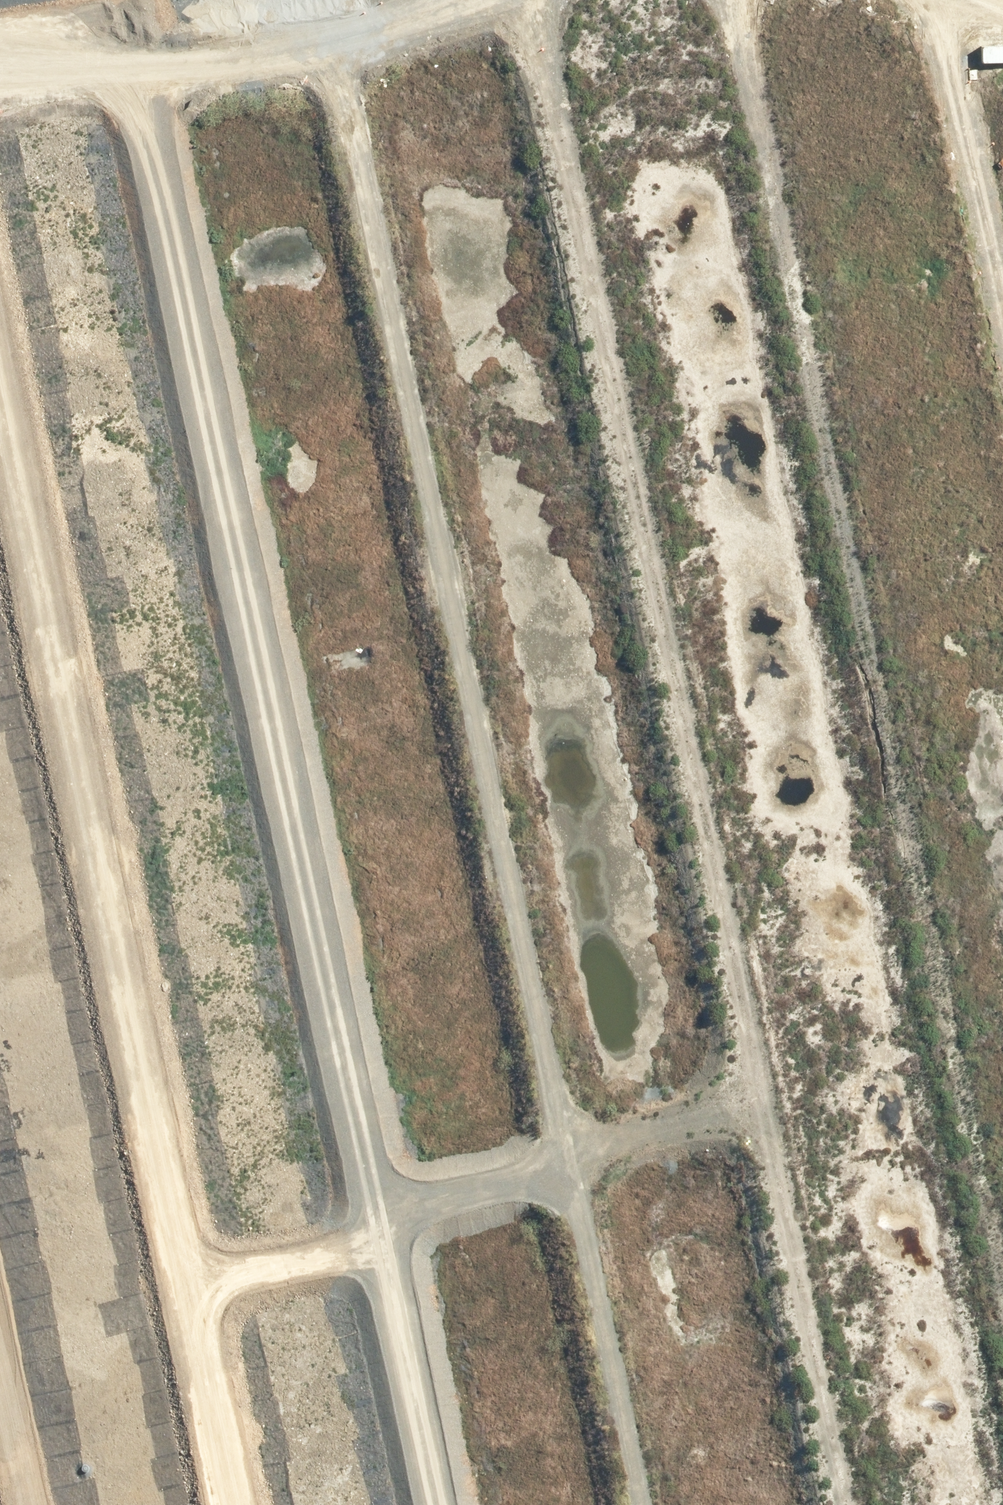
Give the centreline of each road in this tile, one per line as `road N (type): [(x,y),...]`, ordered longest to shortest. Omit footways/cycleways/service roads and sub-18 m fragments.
road 1 (track): [(1002,1259),(751,0)]
road 2 (track): [(373,1235),(141,40)]
road 3 (track): [(560,1168),(332,11)]
road 4 (track): [(0,383),(196,1296),(49,1360),(0,1361)]
road 5 (track): [(758,1095),(545,0)]
road 6 (track): [(373,1235),(758,1095),(851,1504)]
road 7 (track): [(433,1504),(373,1235),(196,1296),(244,1504)]
road 8 (track): [(0,58),(379,0)]
road 9 (track): [(560,1168),(633,1504)]
road 10 (track): [(954,0),(1002,243)]

